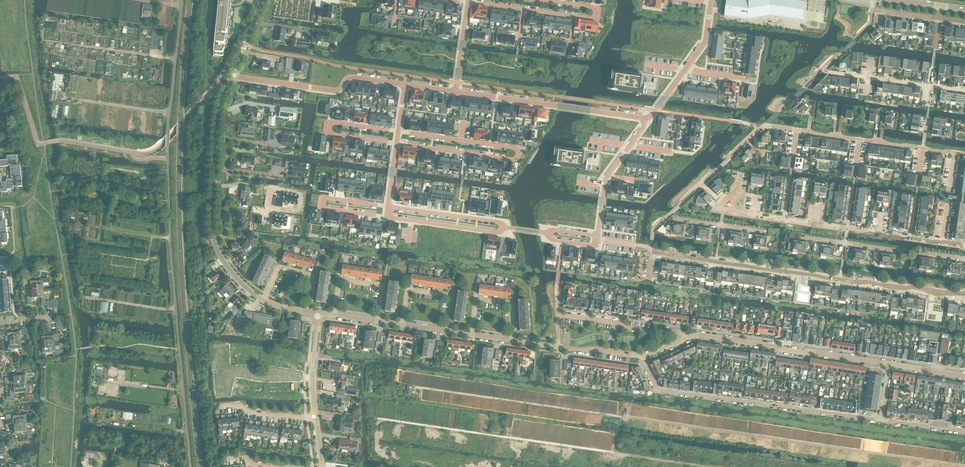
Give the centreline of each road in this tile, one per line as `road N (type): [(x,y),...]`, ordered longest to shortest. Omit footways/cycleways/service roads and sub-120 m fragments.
road 1 (residential): [(964,295),(662,253),(654,254),(649,279)]
road 2 (residential): [(642,357),(658,391),(881,422)]
road 3 (residential): [(397,144),(514,159),(516,148),(399,131)]
road 4 (tertiary): [(263,300),(230,270),(215,239),(219,114),(231,75)]
road 5 (residential): [(889,364),(689,337)]
road 6 (residential): [(231,75),(332,91),(352,77),(405,85)]
road 7 (residential): [(399,131),(329,120),(327,133),(397,144)]
road 8 (residential): [(388,206),(323,196),(321,208),(386,217)]
road 9 (residential): [(558,315),(689,337)]
road 10 (residential): [(847,227),(723,209)]
road 11 (residential): [(386,217),(506,227)]
road 12 (residential): [(506,227),(388,206)]

